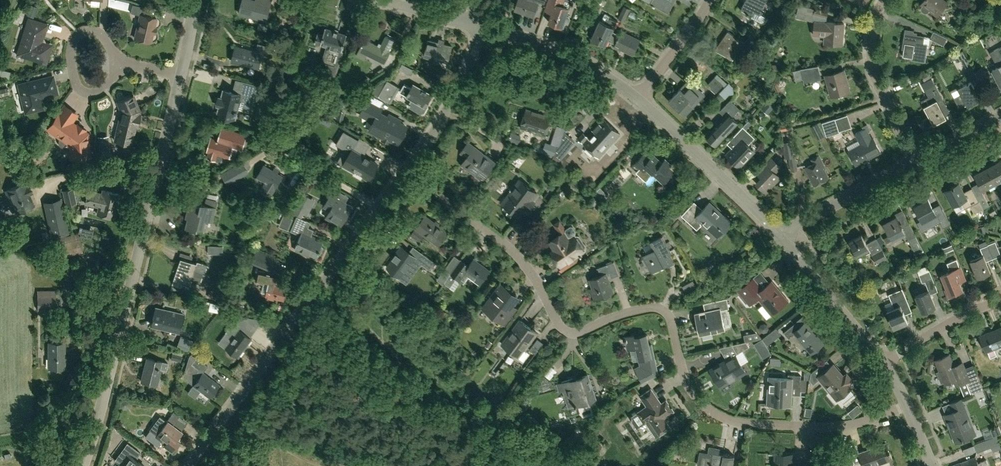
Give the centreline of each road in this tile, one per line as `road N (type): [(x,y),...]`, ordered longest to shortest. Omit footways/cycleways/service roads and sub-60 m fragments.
road 1 (residential): [(906,405),(841,426),(722,416),(685,380),(666,314),(646,307),(582,331),(564,329),(514,253),(406,171)]
road 2 (residential): [(83,465),(181,76)]
road 3 (residential): [(187,465),(406,171)]
road 4 (residential): [(779,235),(637,98)]
road 5 (residential): [(637,98),(585,62),(478,28)]
road 6 (residential): [(918,161),(873,71),(872,38),(884,0)]
road 7 (residential): [(881,362),(779,235)]
road 8 (residential): [(406,171),(453,99),(478,28)]
road 9 (residential): [(779,235),(918,161)]
road 10 (residential): [(122,63),(103,91),(78,87),(74,39),(92,31),(105,39)]
road 11 (residential): [(1000,299),(881,362)]
road 12 (residential): [(637,98),(712,0)]

